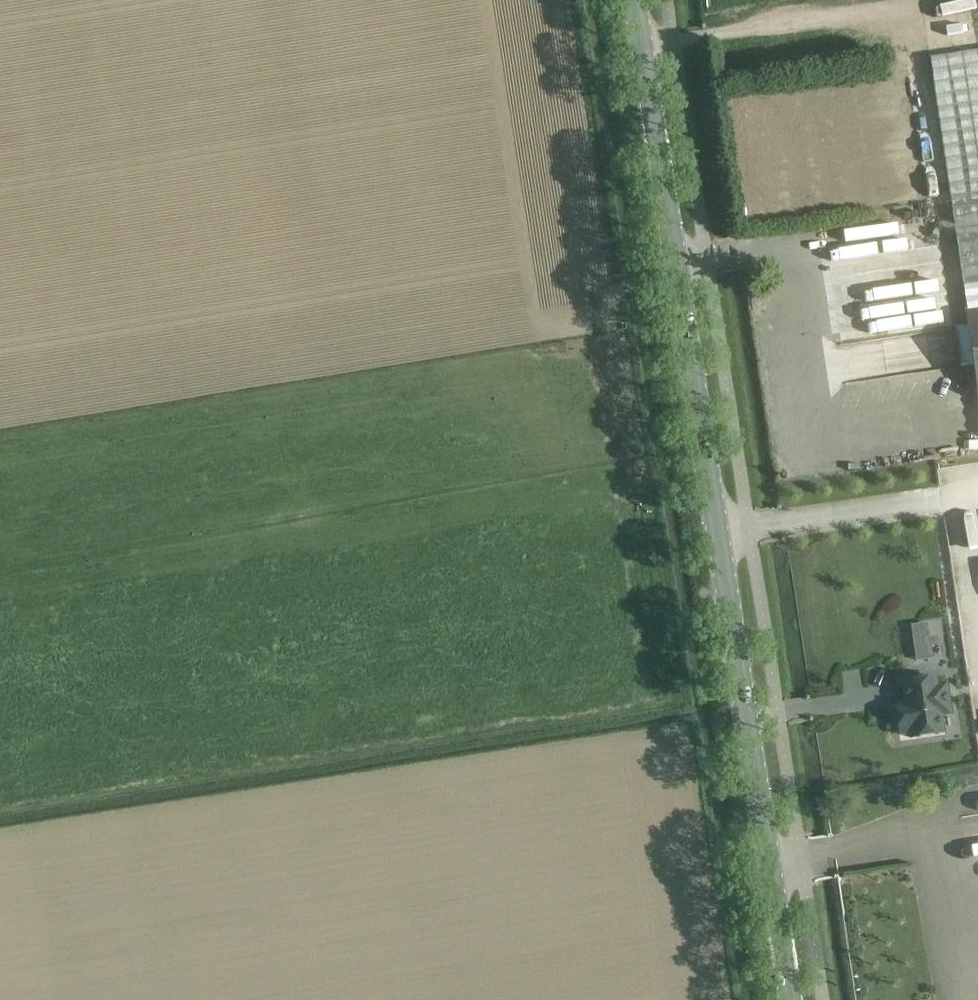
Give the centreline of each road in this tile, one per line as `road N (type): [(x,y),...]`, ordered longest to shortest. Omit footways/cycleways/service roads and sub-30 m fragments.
road 1 (tertiary): [(797,999),(639,0)]

